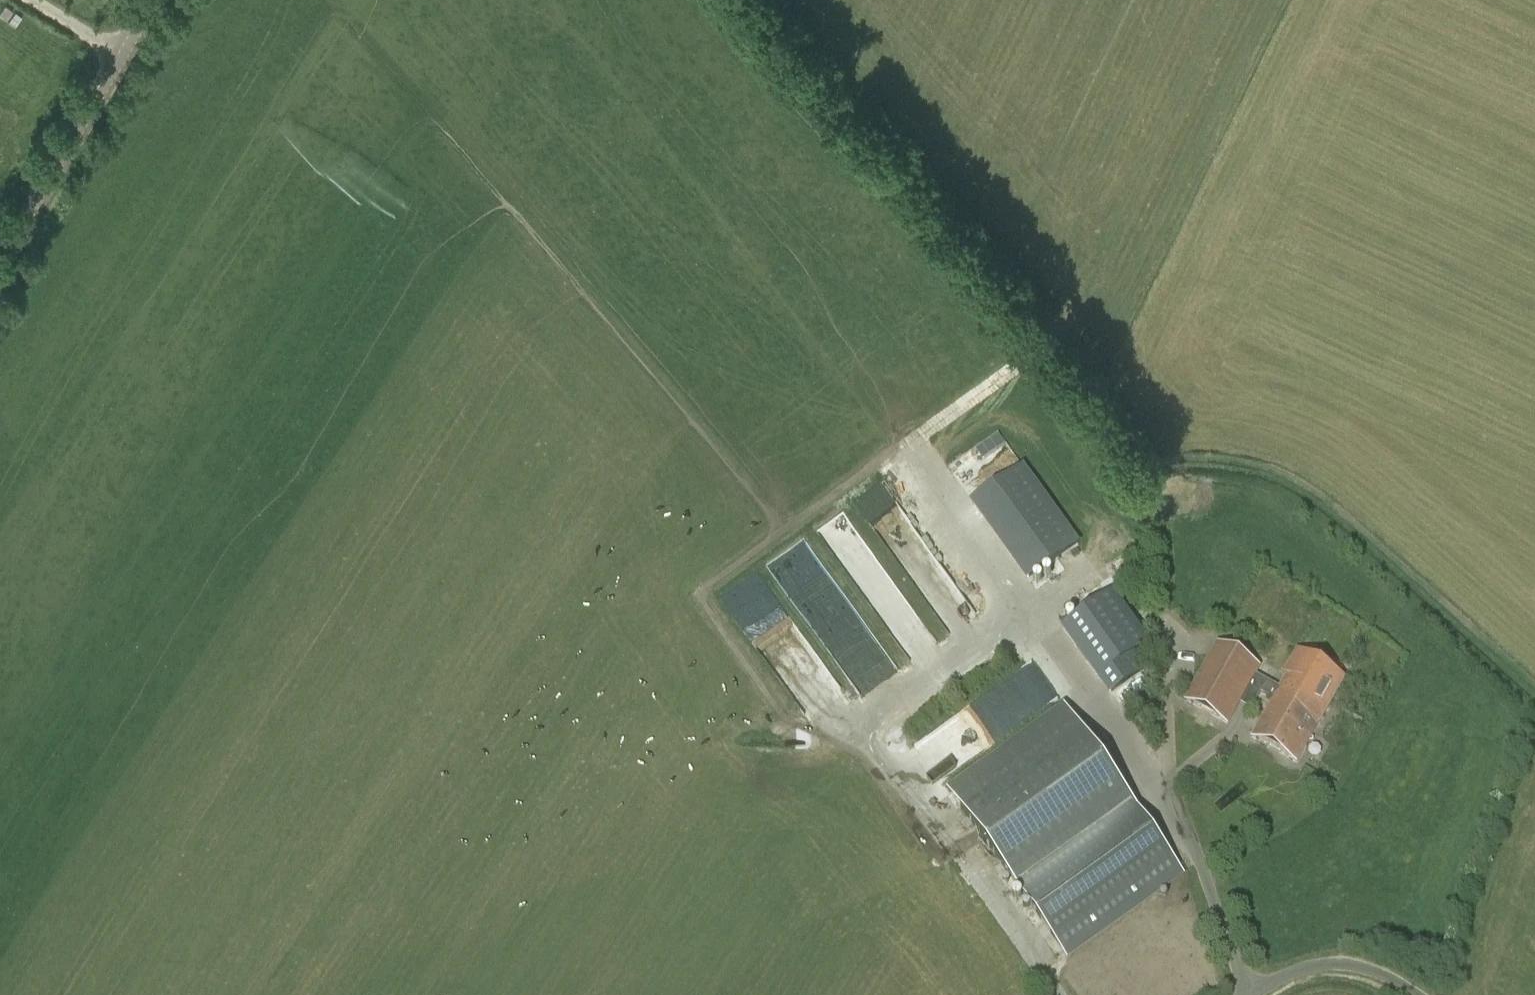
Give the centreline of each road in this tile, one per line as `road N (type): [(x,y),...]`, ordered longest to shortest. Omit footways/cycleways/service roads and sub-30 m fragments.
road 1 (tertiary): [(0,252),(159,0)]
road 2 (residential): [(1257,994),(1290,972),(1329,963),(1365,969),(1417,994)]

